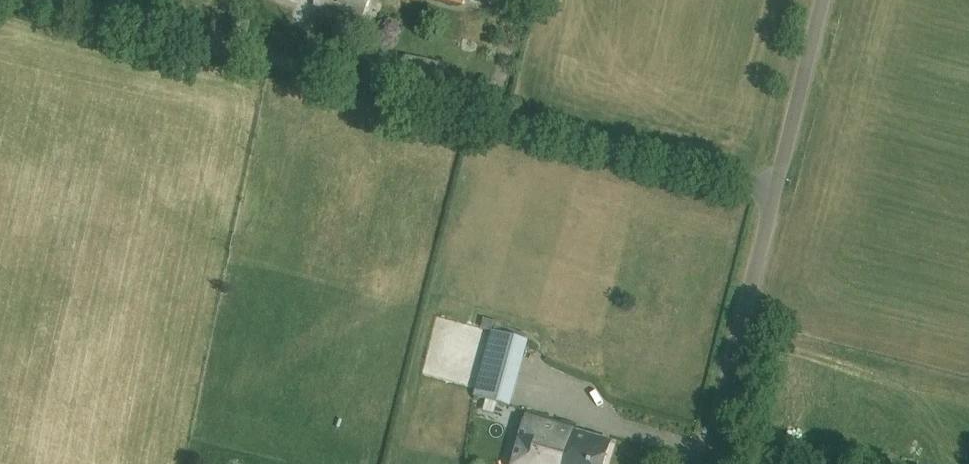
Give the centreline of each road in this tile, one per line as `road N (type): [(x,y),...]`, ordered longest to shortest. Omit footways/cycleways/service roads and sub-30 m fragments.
road 1 (residential): [(775,188),(47,0)]
road 2 (unclassified): [(706,463),(775,188)]
road 3 (unclassified): [(775,188),(823,0)]

